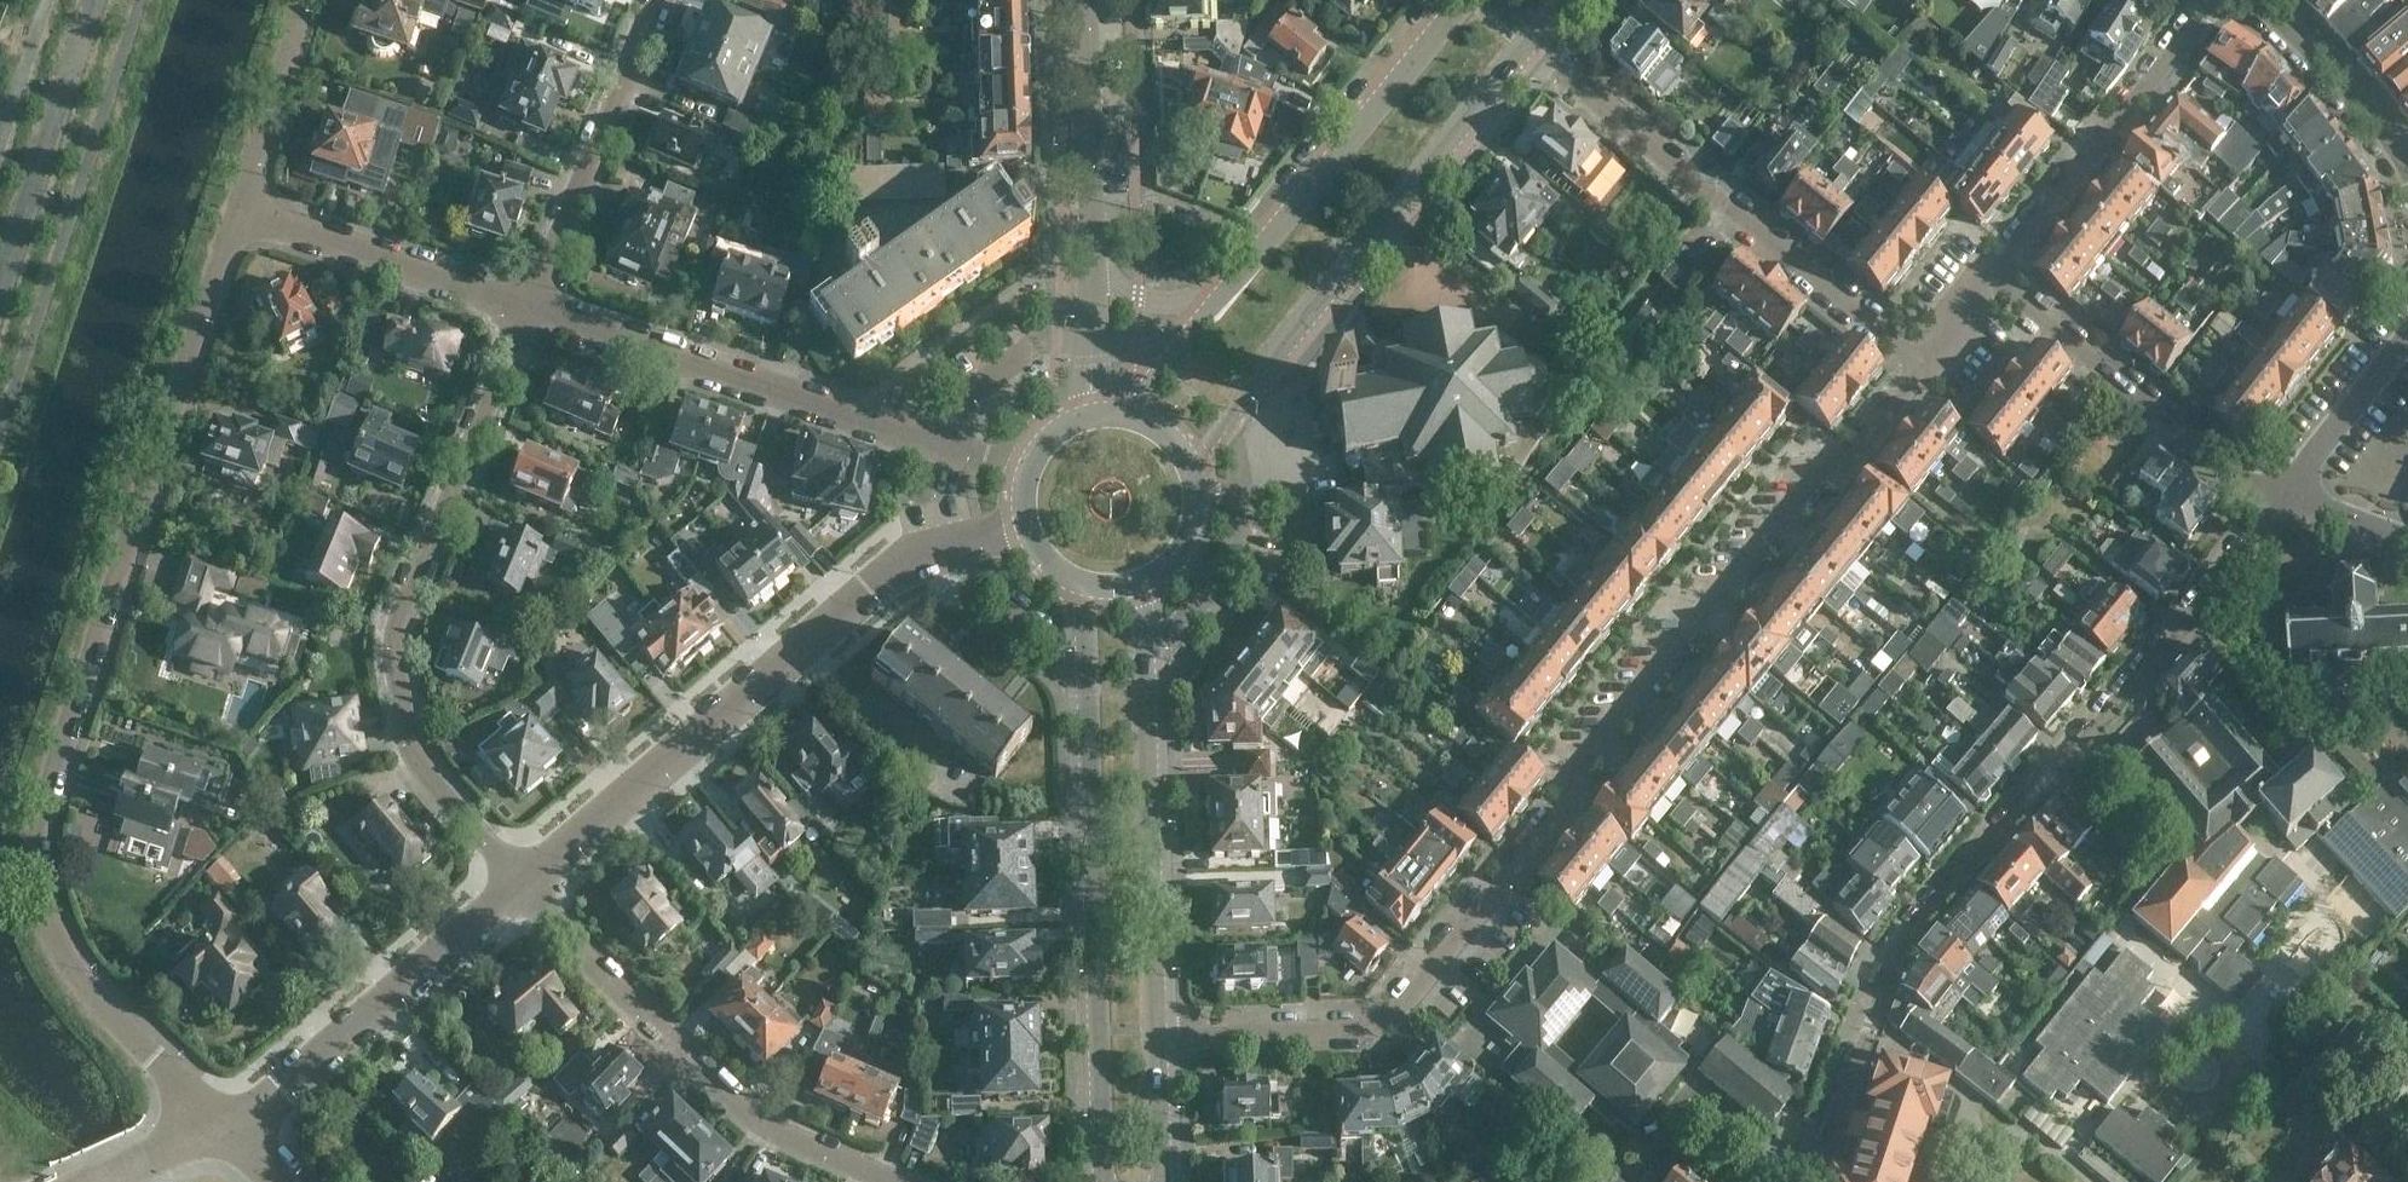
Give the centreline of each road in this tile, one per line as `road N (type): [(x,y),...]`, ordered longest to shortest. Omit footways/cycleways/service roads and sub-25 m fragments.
road 1 (residential): [(1934,363),(1411,997),(1377,1019),(1158,1031)]
road 2 (residential): [(228,1120),(153,1056),(56,945),(43,913),(34,835),(242,194)]
road 3 (residential): [(2288,493),(2189,620),(1901,947),(1809,1181)]
road 4 (residential): [(525,881),(424,745),(408,637),(422,573),(500,363),(538,296)]
road 5 (residential): [(525,881),(797,663),(887,577),(947,551),(1023,546)]
road 6 (tertiary): [(1083,597),(1107,1181)]
road 7 (residential): [(1934,363),(1530,49)]
road 8 (residential): [(1017,463),(538,296)]
road 9 (tertiary): [(1227,421),(1530,49)]
road 10 (residential): [(891,1181),(822,1153),(730,1093),(525,881)]
road 11 (tertiary): [(1158,1031),(1148,641)]
road 12 (residential): [(228,1120),(525,881)]
road 13 (residential): [(2288,493),(2241,476),(1992,278)]
road 14 (tertiary): [(1467,0),(1232,281)]
road 15 (residential): [(1992,278),(2212,0)]
road 16 (residential): [(538,296),(663,0)]
road 17 (residential): [(538,296),(242,194)]
road 18 (unclassified): [(0,284),(94,0)]
road 19 (tertiary): [(1092,245),(1087,0)]
road 20 (residential): [(2407,172),(2369,107),(2247,0)]
road 21 (residential): [(242,194),(304,0)]
road 22 (residential): [(2288,493),(2407,333)]
road 23 (tertiary): [(1232,281),(1200,293),(1144,291),(1108,269),(1092,245)]
road 24 (tertiary): [(1095,396),(1092,245)]
road 25 (tertiary): [(1232,281),(1135,396)]
road 26 (tertiary): [(1164,1181),(1158,1031)]
road 27 (unclassified): [(97,1181),(228,1120)]
road 28 (residential): [(2407,545),(2288,493)]

